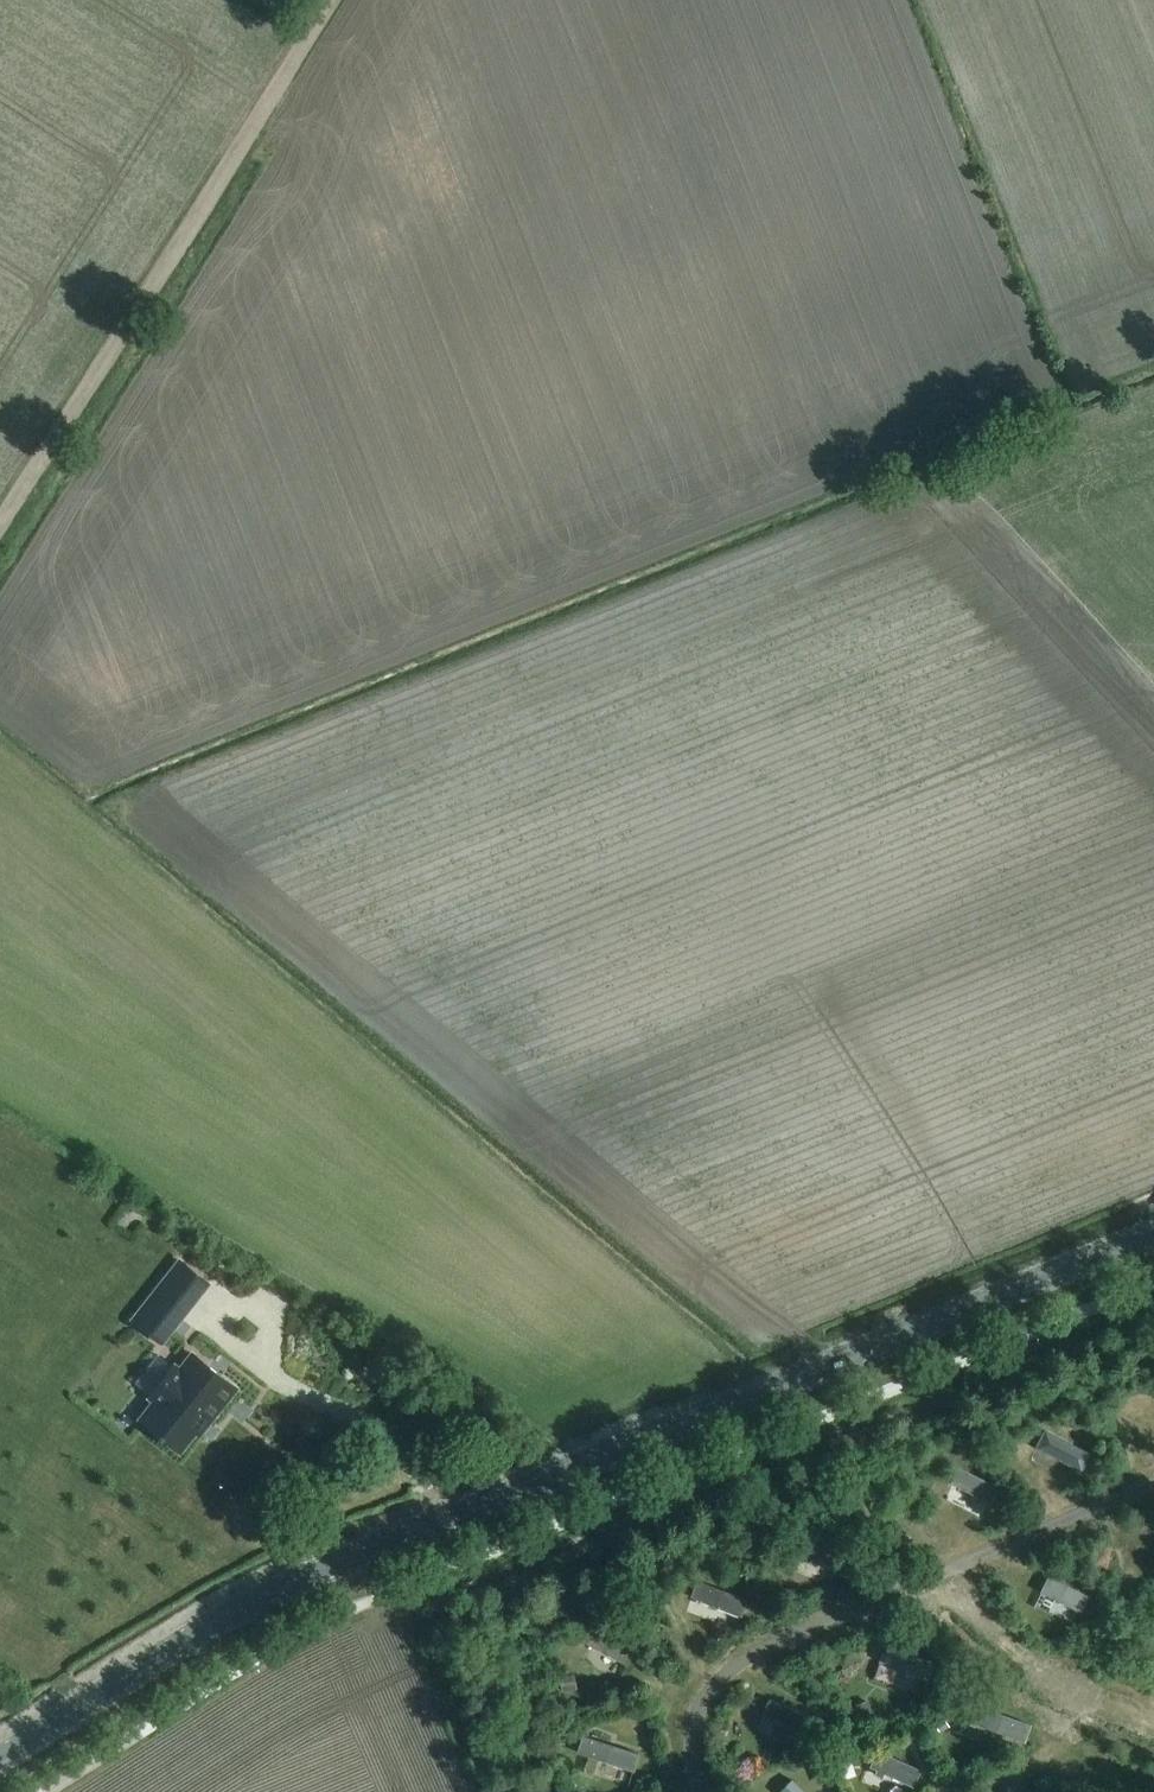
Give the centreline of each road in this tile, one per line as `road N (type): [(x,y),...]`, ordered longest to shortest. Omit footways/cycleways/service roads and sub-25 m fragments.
road 1 (tertiary): [(0,1759),(270,1593),(1153,1232)]
road 2 (track): [(327,0),(0,519)]

